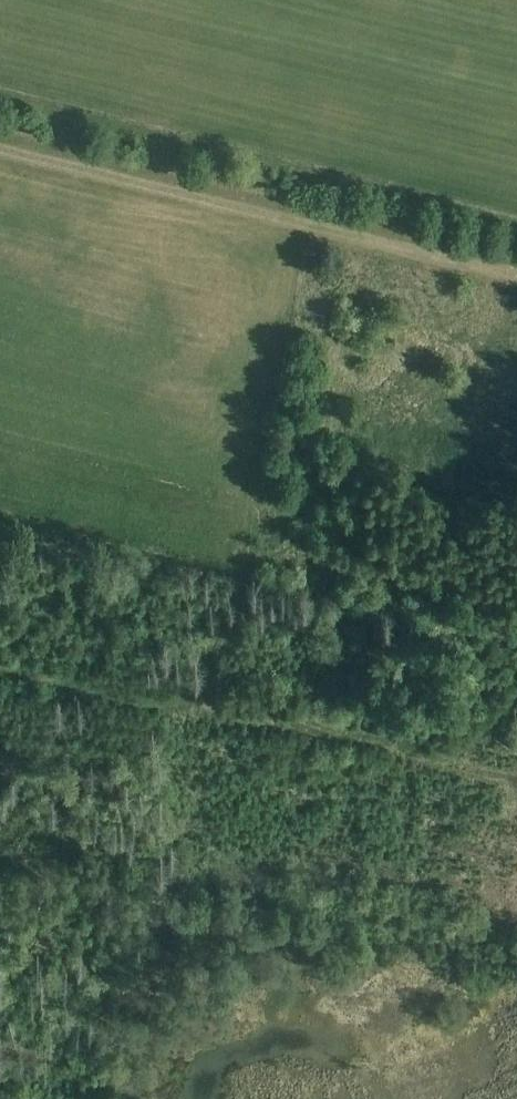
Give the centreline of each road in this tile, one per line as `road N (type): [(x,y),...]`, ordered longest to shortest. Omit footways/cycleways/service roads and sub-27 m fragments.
road 1 (track): [(317,234),(195,702),(0,661)]
road 2 (track): [(0,152),(516,284)]
road 3 (track): [(195,702),(516,769)]

